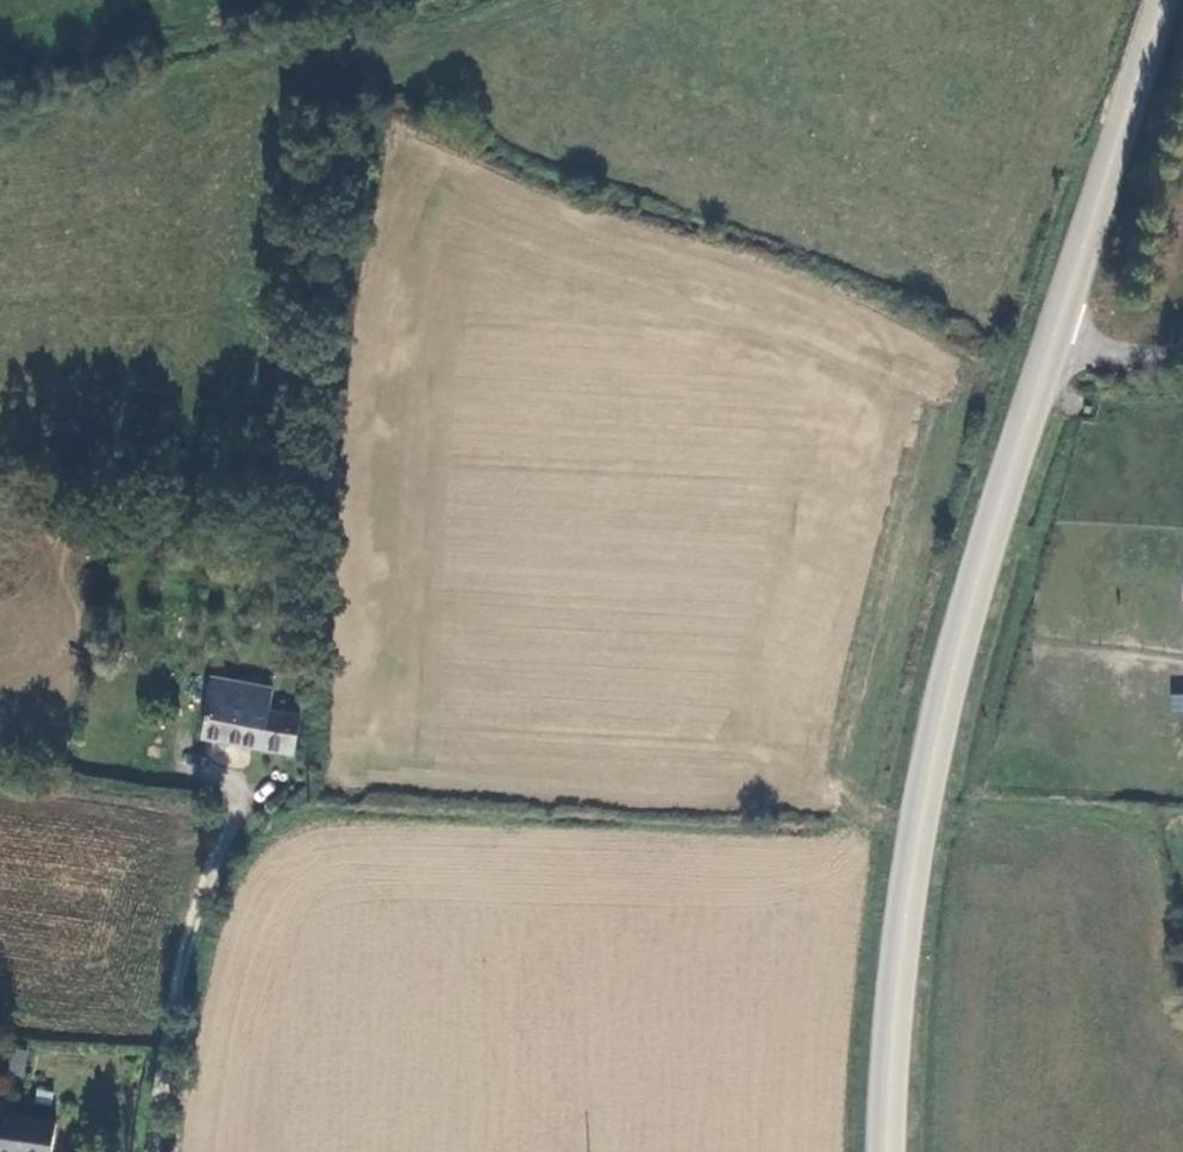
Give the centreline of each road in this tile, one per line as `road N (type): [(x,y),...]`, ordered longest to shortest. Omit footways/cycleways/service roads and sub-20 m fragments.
road 1 (tertiary): [(1160,0),(1037,372),(918,810),(895,985),(887,1151)]
road 2 (unclassified): [(150,1151),(184,947),(245,790)]

